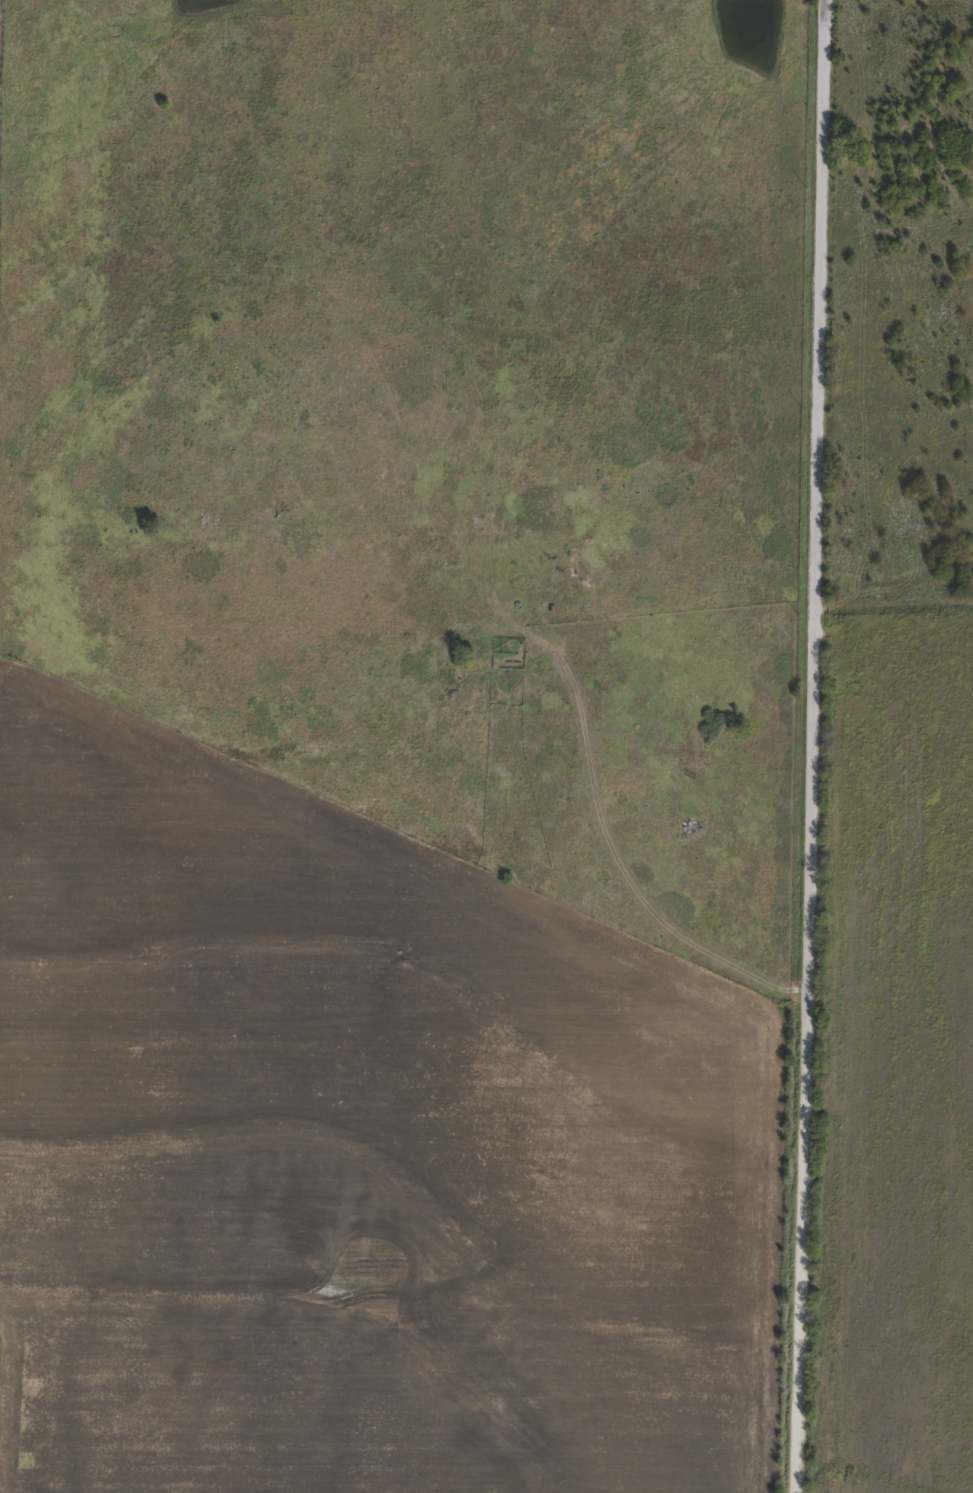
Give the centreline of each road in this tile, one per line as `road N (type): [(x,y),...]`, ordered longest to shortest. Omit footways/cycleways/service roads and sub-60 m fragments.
road 1 (residential): [(803,1492),(819,982),(831,0)]

